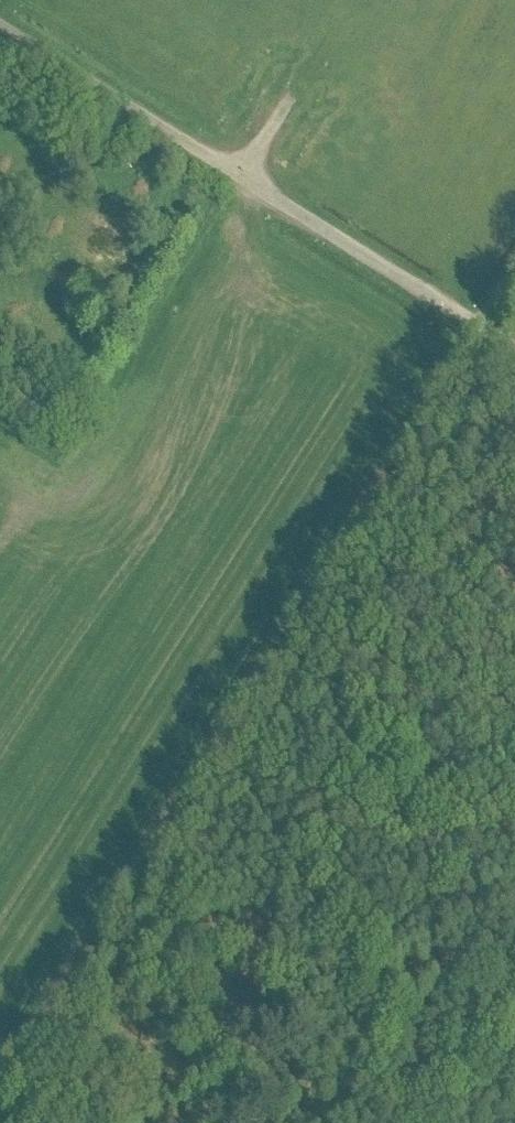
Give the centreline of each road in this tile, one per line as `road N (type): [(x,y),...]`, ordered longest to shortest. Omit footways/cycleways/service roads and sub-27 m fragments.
road 1 (unclassified): [(475,326),(0,29)]

